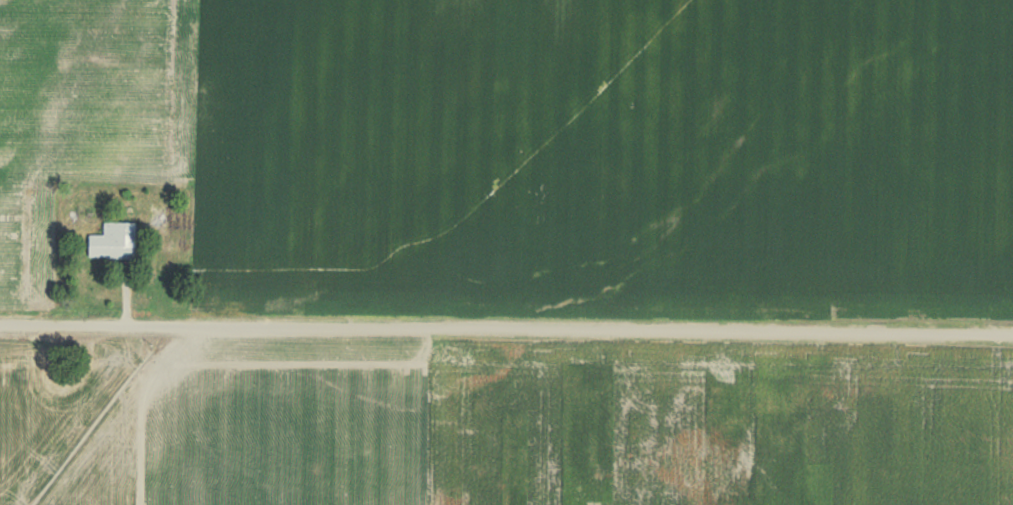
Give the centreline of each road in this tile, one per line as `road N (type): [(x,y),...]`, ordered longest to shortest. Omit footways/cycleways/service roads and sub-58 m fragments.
road 1 (residential): [(1012,335),(0,324)]

